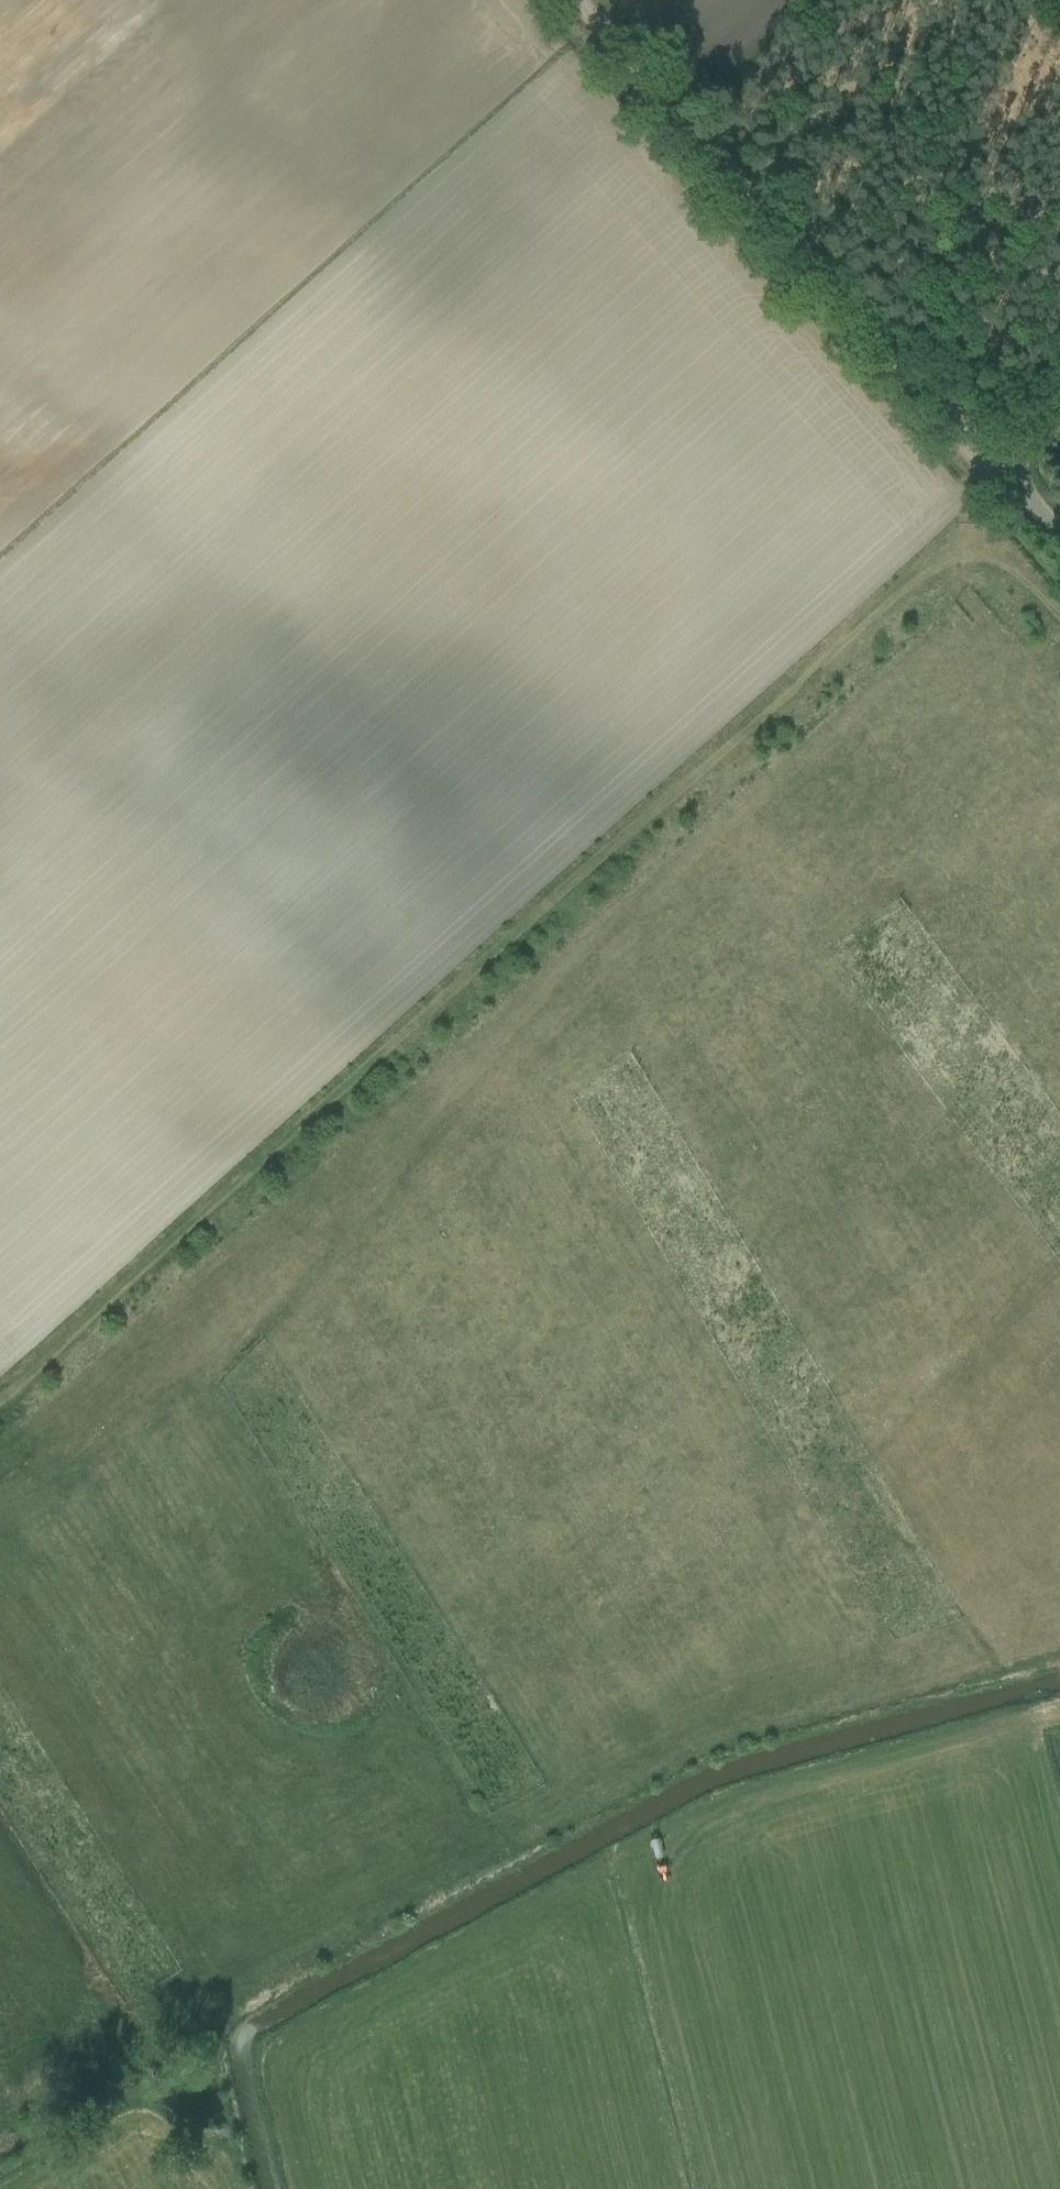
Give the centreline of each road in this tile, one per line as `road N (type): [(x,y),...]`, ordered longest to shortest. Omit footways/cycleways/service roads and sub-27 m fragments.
road 1 (track): [(991,459),(576,0)]
road 2 (unclassified): [(1059,536),(991,459),(1059,379)]

